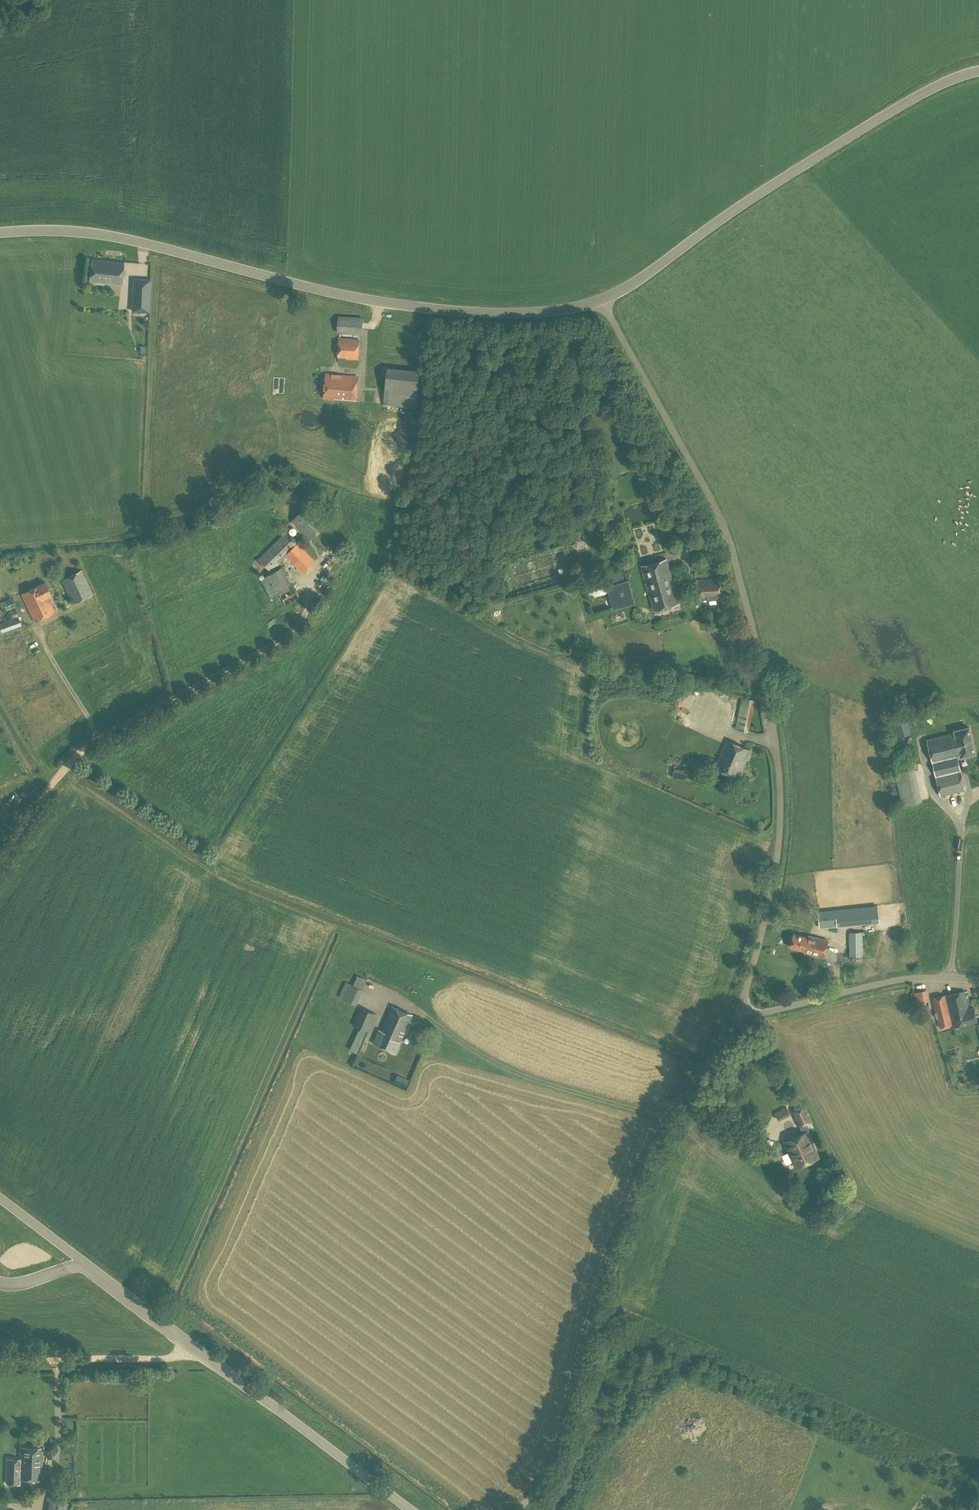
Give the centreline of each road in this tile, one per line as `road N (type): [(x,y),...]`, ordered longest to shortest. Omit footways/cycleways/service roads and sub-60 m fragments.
road 1 (unclassified): [(740,1010),(780,822),(761,659),(715,504),(601,299)]
road 2 (tertiary): [(601,299),(513,312),(422,306),(333,292),(116,236),(0,232)]
road 3 (unclassified): [(515,1509),(561,1446),(639,1181),(740,1010)]
road 4 (unclassified): [(413,1509),(0,1198)]
road 5 (tertiary): [(601,299),(868,126),(978,71)]
road 6 (track): [(0,863),(77,757),(282,645),(312,600)]
road 7 (unclassified): [(740,1010),(758,1014),(901,979),(978,977)]
road 8 (track): [(196,1351),(0,1360)]

